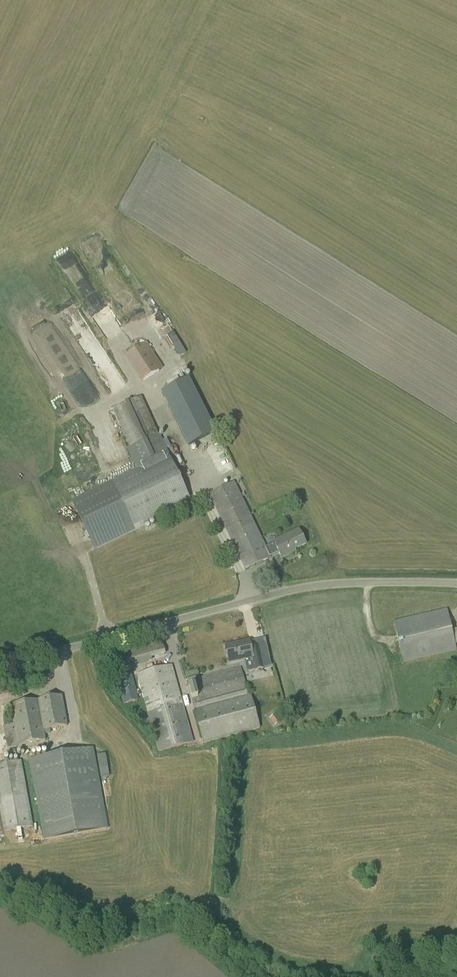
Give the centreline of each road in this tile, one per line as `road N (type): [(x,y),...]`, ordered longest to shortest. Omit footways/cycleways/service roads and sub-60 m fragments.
road 1 (unclassified): [(0,666),(310,584),(456,582)]

